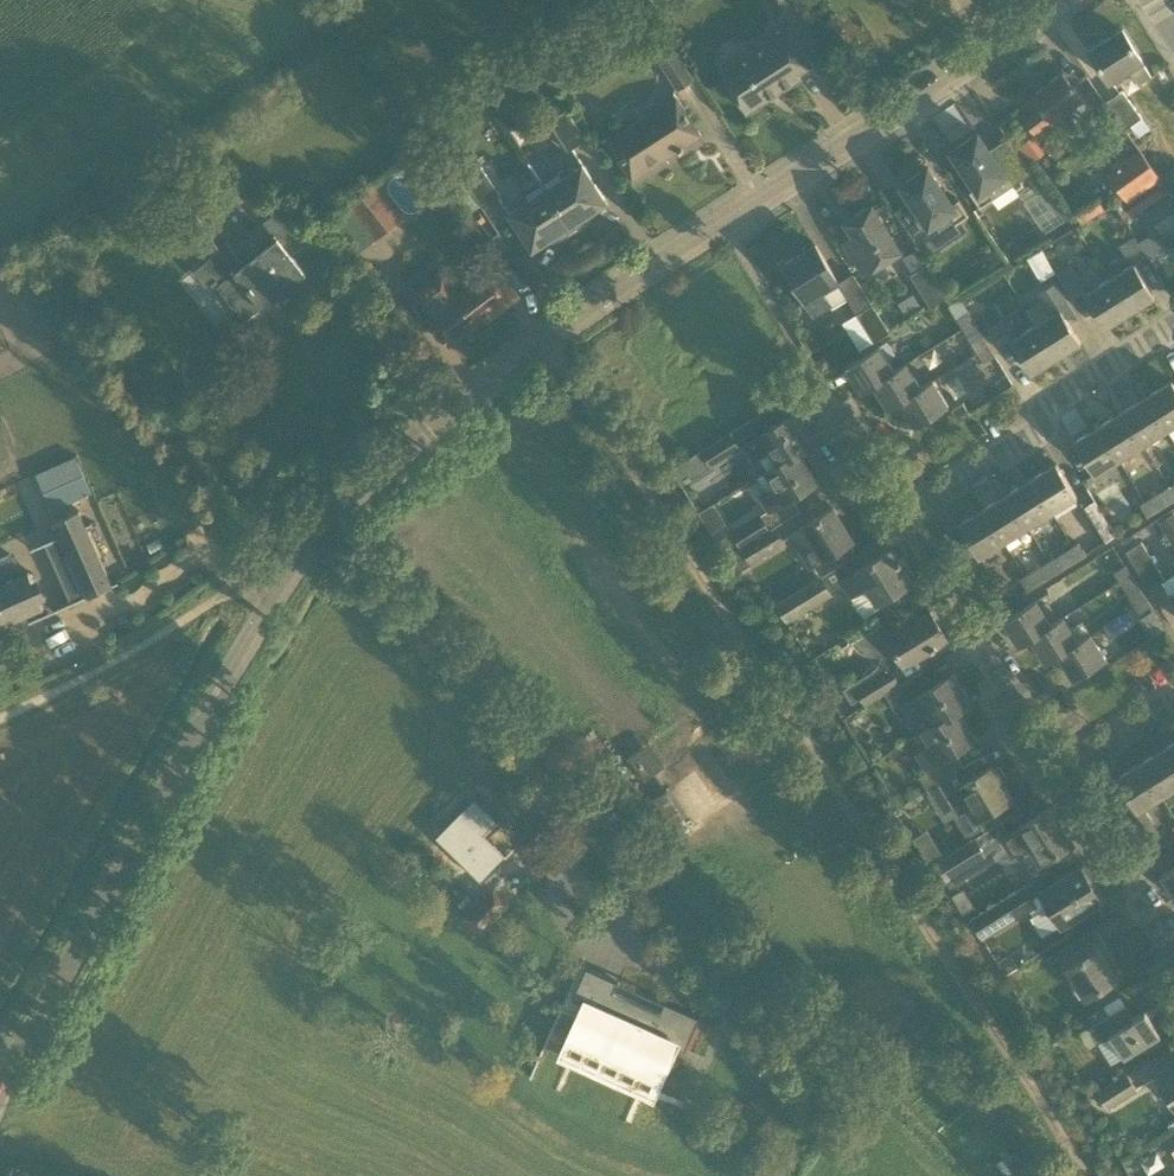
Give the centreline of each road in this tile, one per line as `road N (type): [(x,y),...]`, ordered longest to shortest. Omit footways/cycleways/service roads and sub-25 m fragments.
road 1 (track): [(546,343),(1086,1175)]
road 2 (unclassified): [(5,1085),(276,594),(326,526)]
road 3 (residential): [(546,343),(1050,0)]
road 4 (residential): [(569,826),(575,801),(568,782),(326,526)]
road 5 (residential): [(904,515),(1034,436),(1053,401),(1173,329)]
road 6 (unclassified): [(326,526),(546,343)]
road 7 (residential): [(1173,698),(1064,769),(978,639)]
road 8 (residential): [(904,515),(875,508),(851,473),(845,428),(818,385)]

